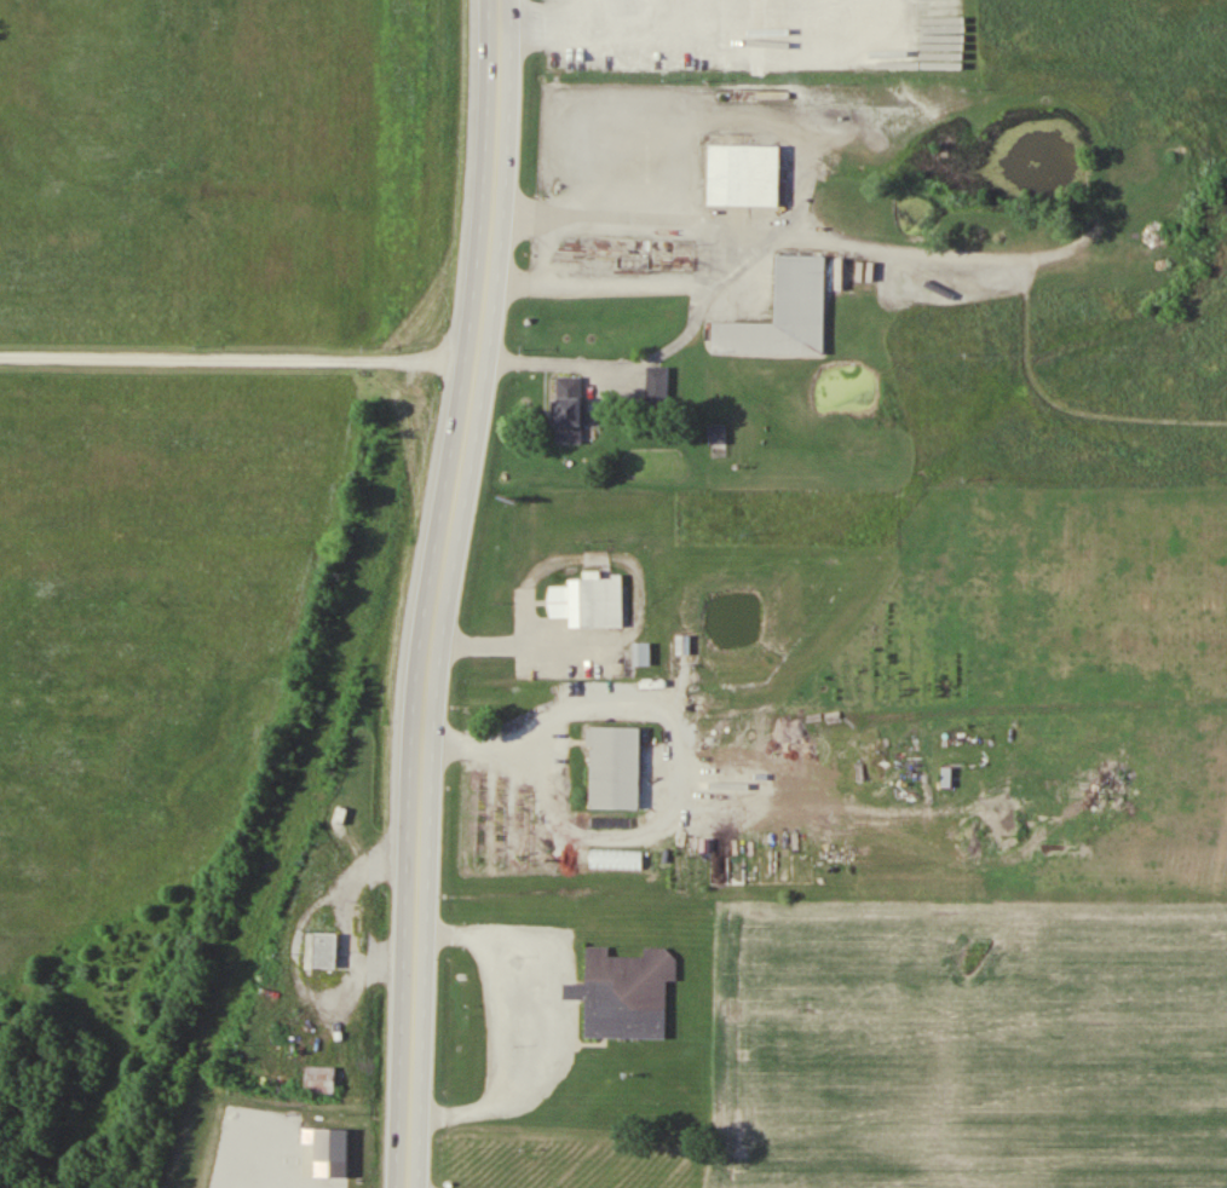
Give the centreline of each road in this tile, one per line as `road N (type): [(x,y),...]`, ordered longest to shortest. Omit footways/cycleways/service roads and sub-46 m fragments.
road 1 (trunk): [(410,1187),(426,762),(501,133),(500,0)]
road 2 (residential): [(477,364),(0,358)]

